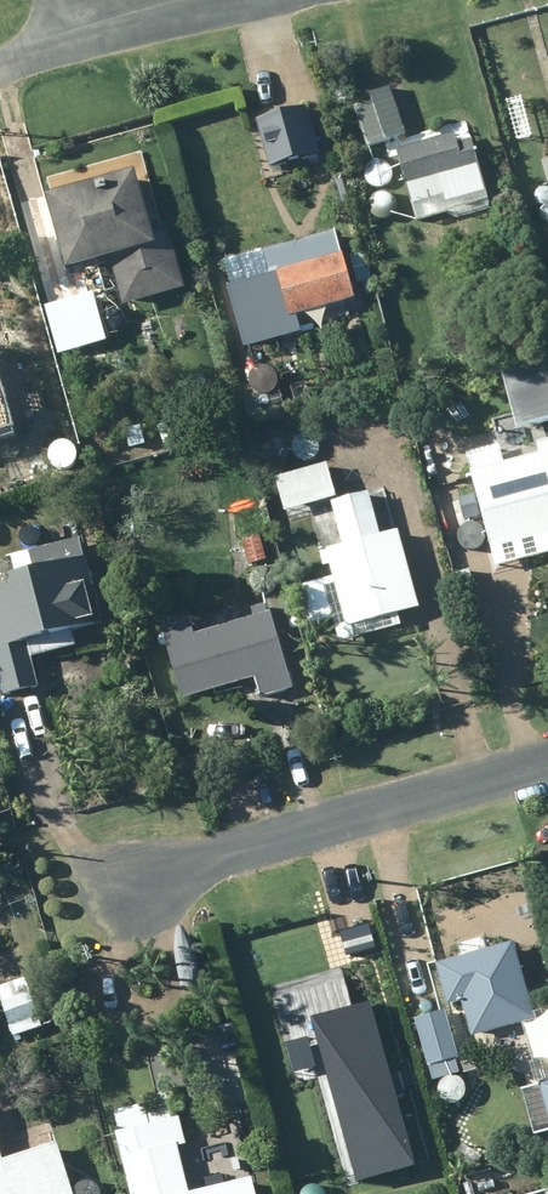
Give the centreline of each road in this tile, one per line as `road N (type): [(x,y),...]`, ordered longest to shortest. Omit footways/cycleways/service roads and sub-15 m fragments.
road 1 (residential): [(139,882),(547,767)]
road 2 (residential): [(244,0),(87,39)]

